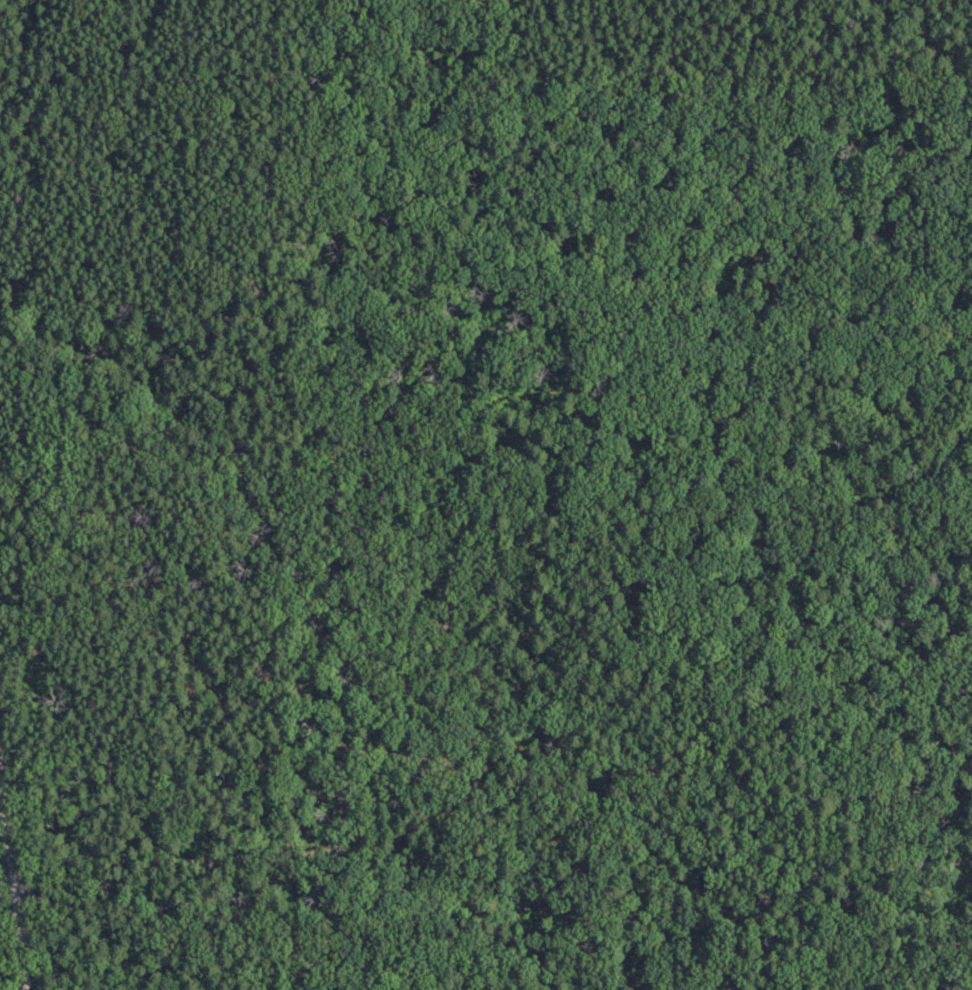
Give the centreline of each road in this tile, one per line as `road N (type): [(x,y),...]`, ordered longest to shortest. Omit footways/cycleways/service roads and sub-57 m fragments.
road 1 (residential): [(31,989),(0,760)]

